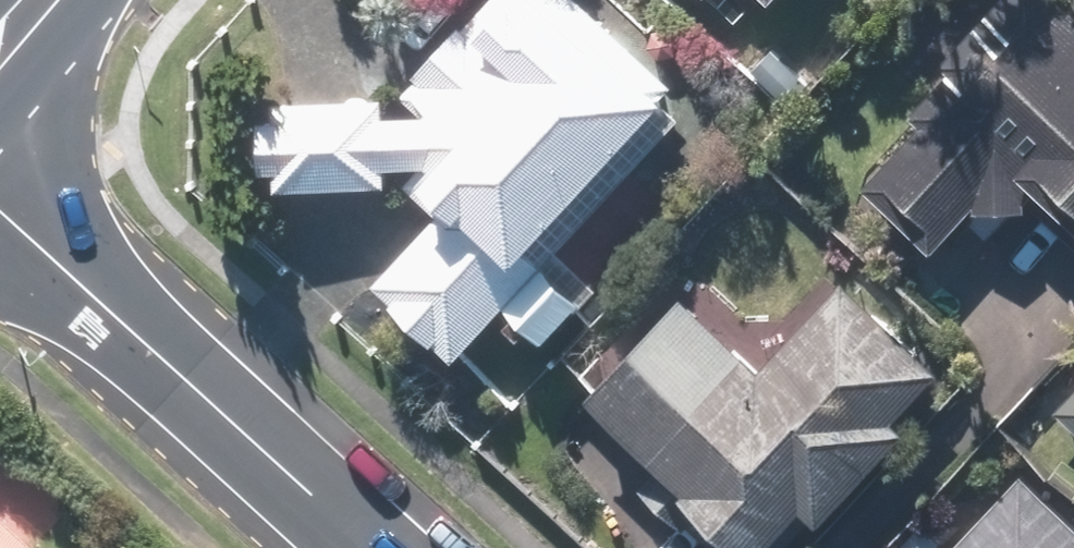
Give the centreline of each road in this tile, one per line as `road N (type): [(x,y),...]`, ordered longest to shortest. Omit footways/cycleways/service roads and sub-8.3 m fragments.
road 1 (residential): [(0,224),(348,547)]

